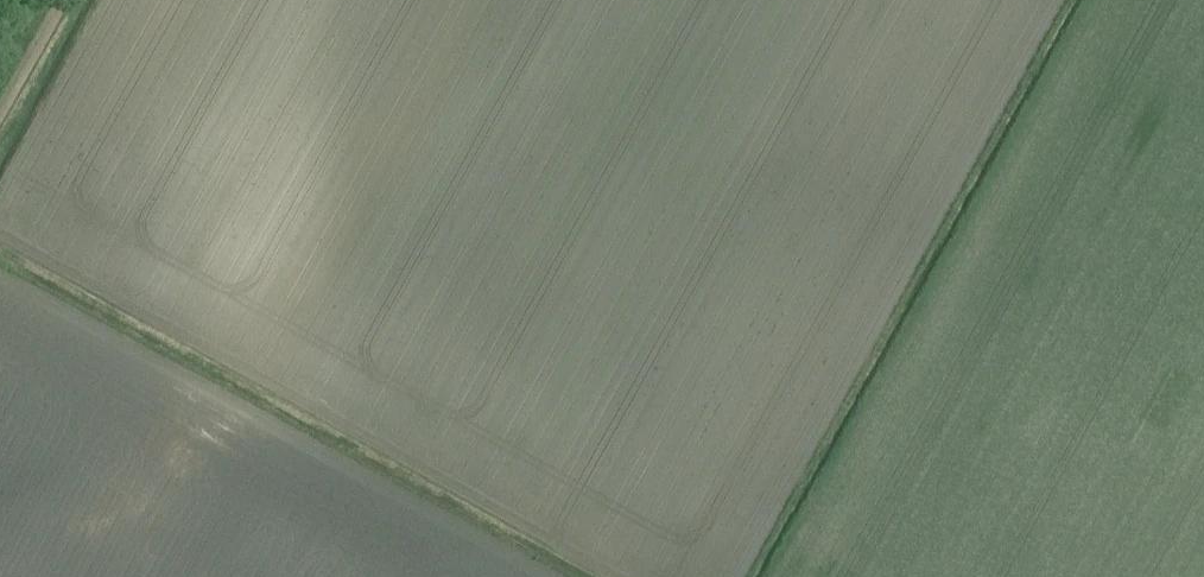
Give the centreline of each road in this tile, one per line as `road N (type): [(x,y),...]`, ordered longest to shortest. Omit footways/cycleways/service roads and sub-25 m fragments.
road 1 (track): [(61,0),(0,109)]

